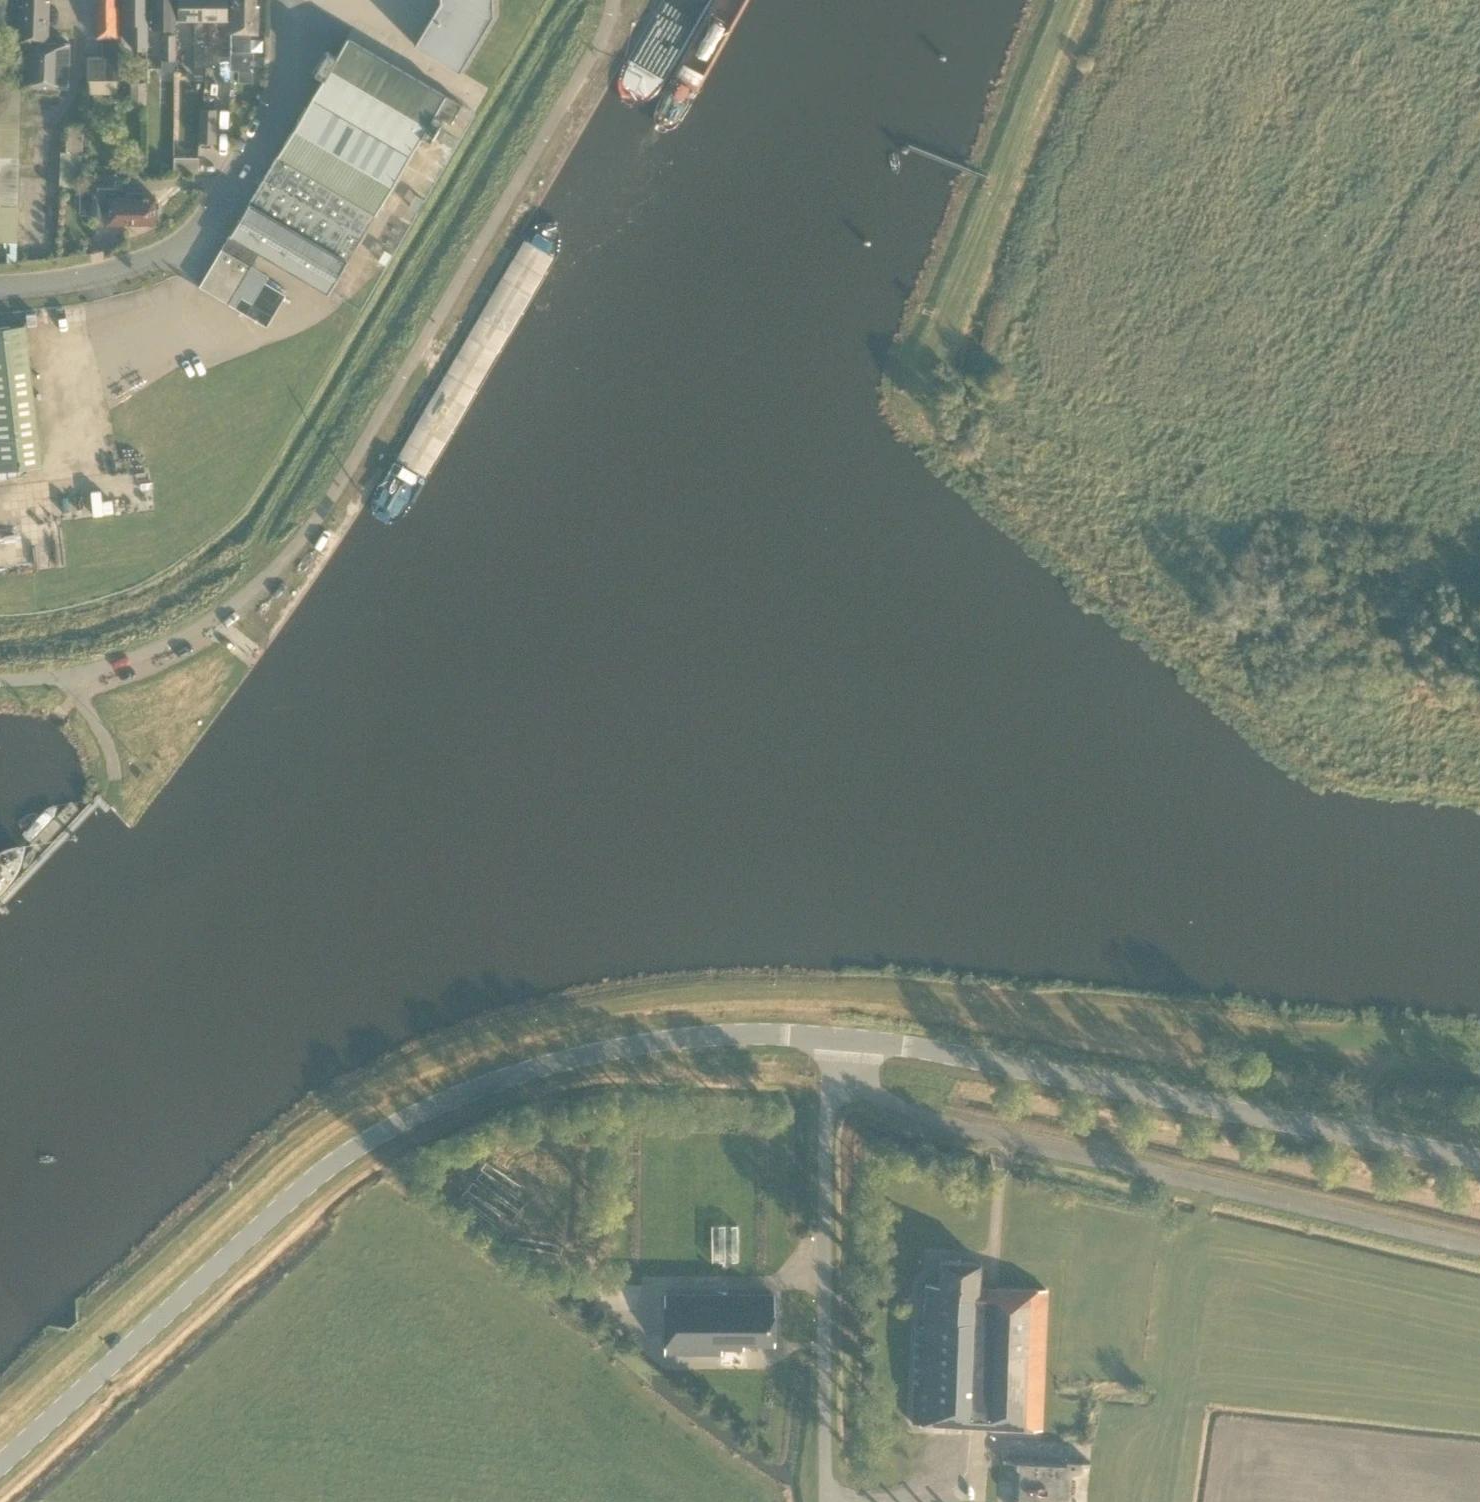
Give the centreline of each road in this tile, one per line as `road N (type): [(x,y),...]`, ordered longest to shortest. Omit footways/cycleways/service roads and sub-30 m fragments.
road 1 (tertiary): [(836,1041),(734,1036),(629,1046),(543,1066),(432,1107),(328,1167),(0,1460)]
road 2 (unclassified): [(0,687),(169,649),(219,623),(281,569),(346,478),(601,37),(613,0)]
road 3 (tertiary): [(1479,1162),(908,1048),(836,1041)]
road 4 (unclassified): [(281,0),(276,100),(206,223),(158,271),(0,290)]
road 5 (unclassified): [(823,1501),(819,1150),(836,1041)]

